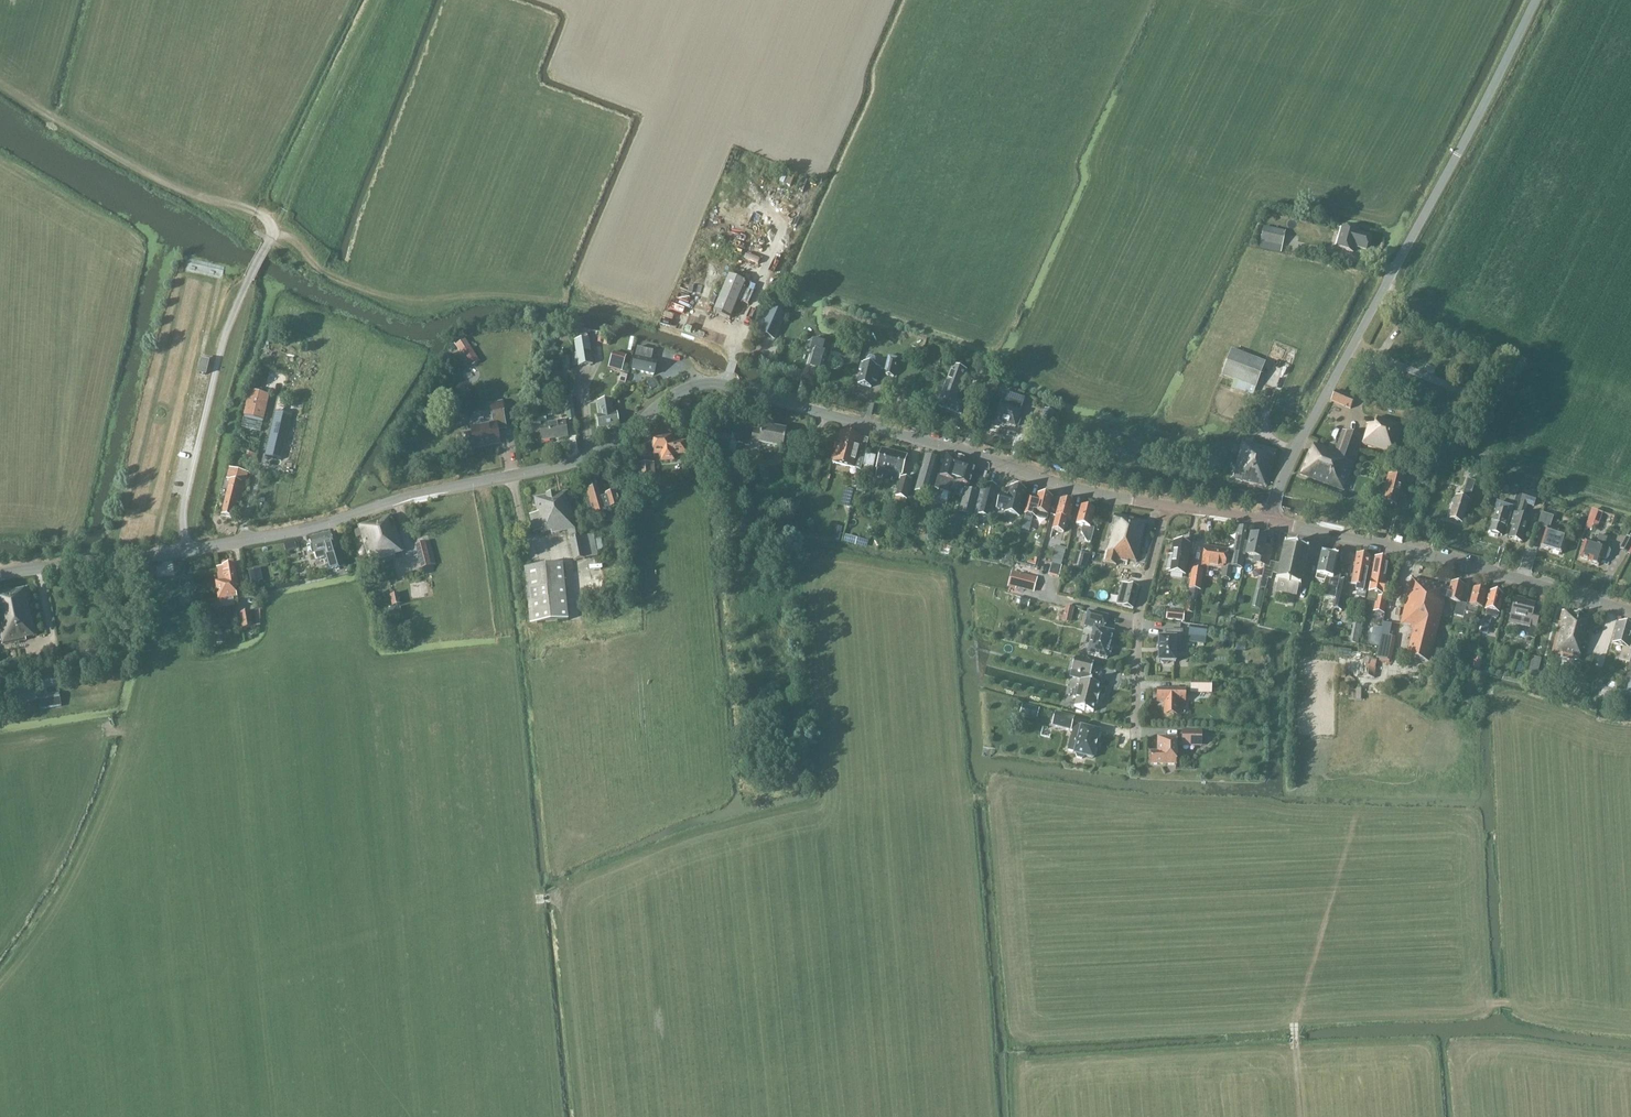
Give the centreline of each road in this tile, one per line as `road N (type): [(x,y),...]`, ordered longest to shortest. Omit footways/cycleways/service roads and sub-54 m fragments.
road 1 (tertiary): [(0,573),(291,532),(411,495),(578,461),(619,442),(667,399),(708,384),(1059,484),(1165,505)]
road 2 (tertiary): [(1271,520),(1292,452),(1535,0)]
road 3 (tertiary): [(1630,615),(1271,520)]
road 4 (track): [(1355,814),(1293,1021),(1302,1116)]
road 5 (residential): [(1165,505),(1138,618),(1135,738)]

